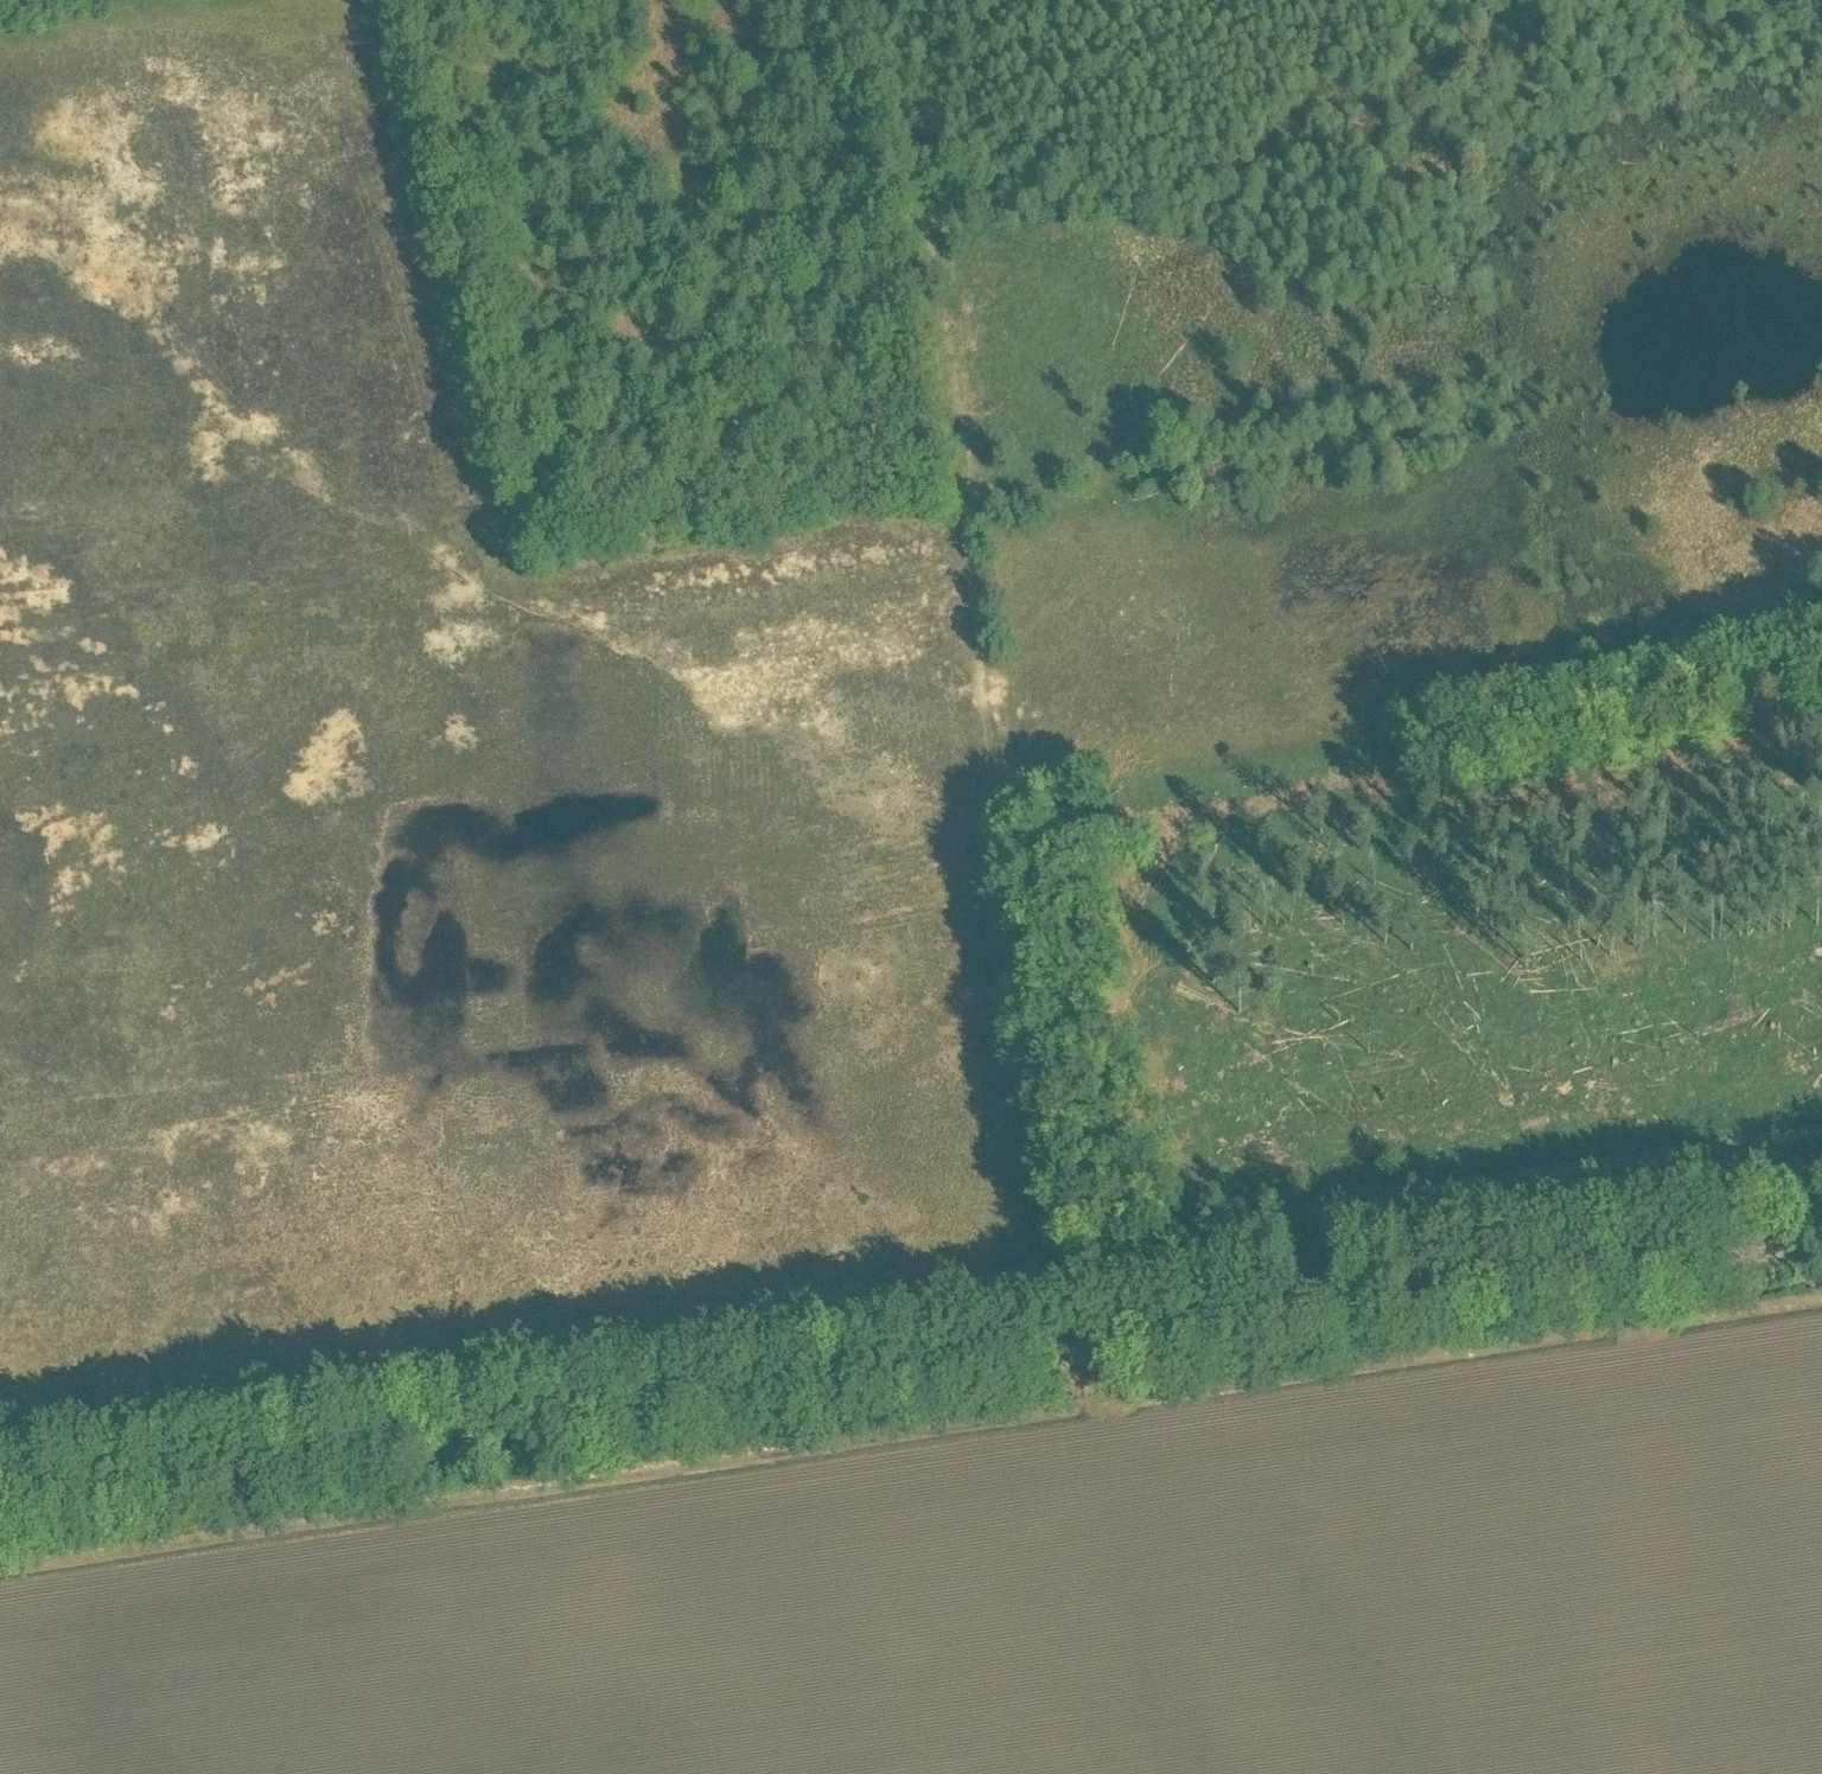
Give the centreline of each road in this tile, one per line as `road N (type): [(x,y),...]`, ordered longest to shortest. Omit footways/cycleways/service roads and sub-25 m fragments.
road 1 (unclassified): [(1821,1242),(0,1517)]

